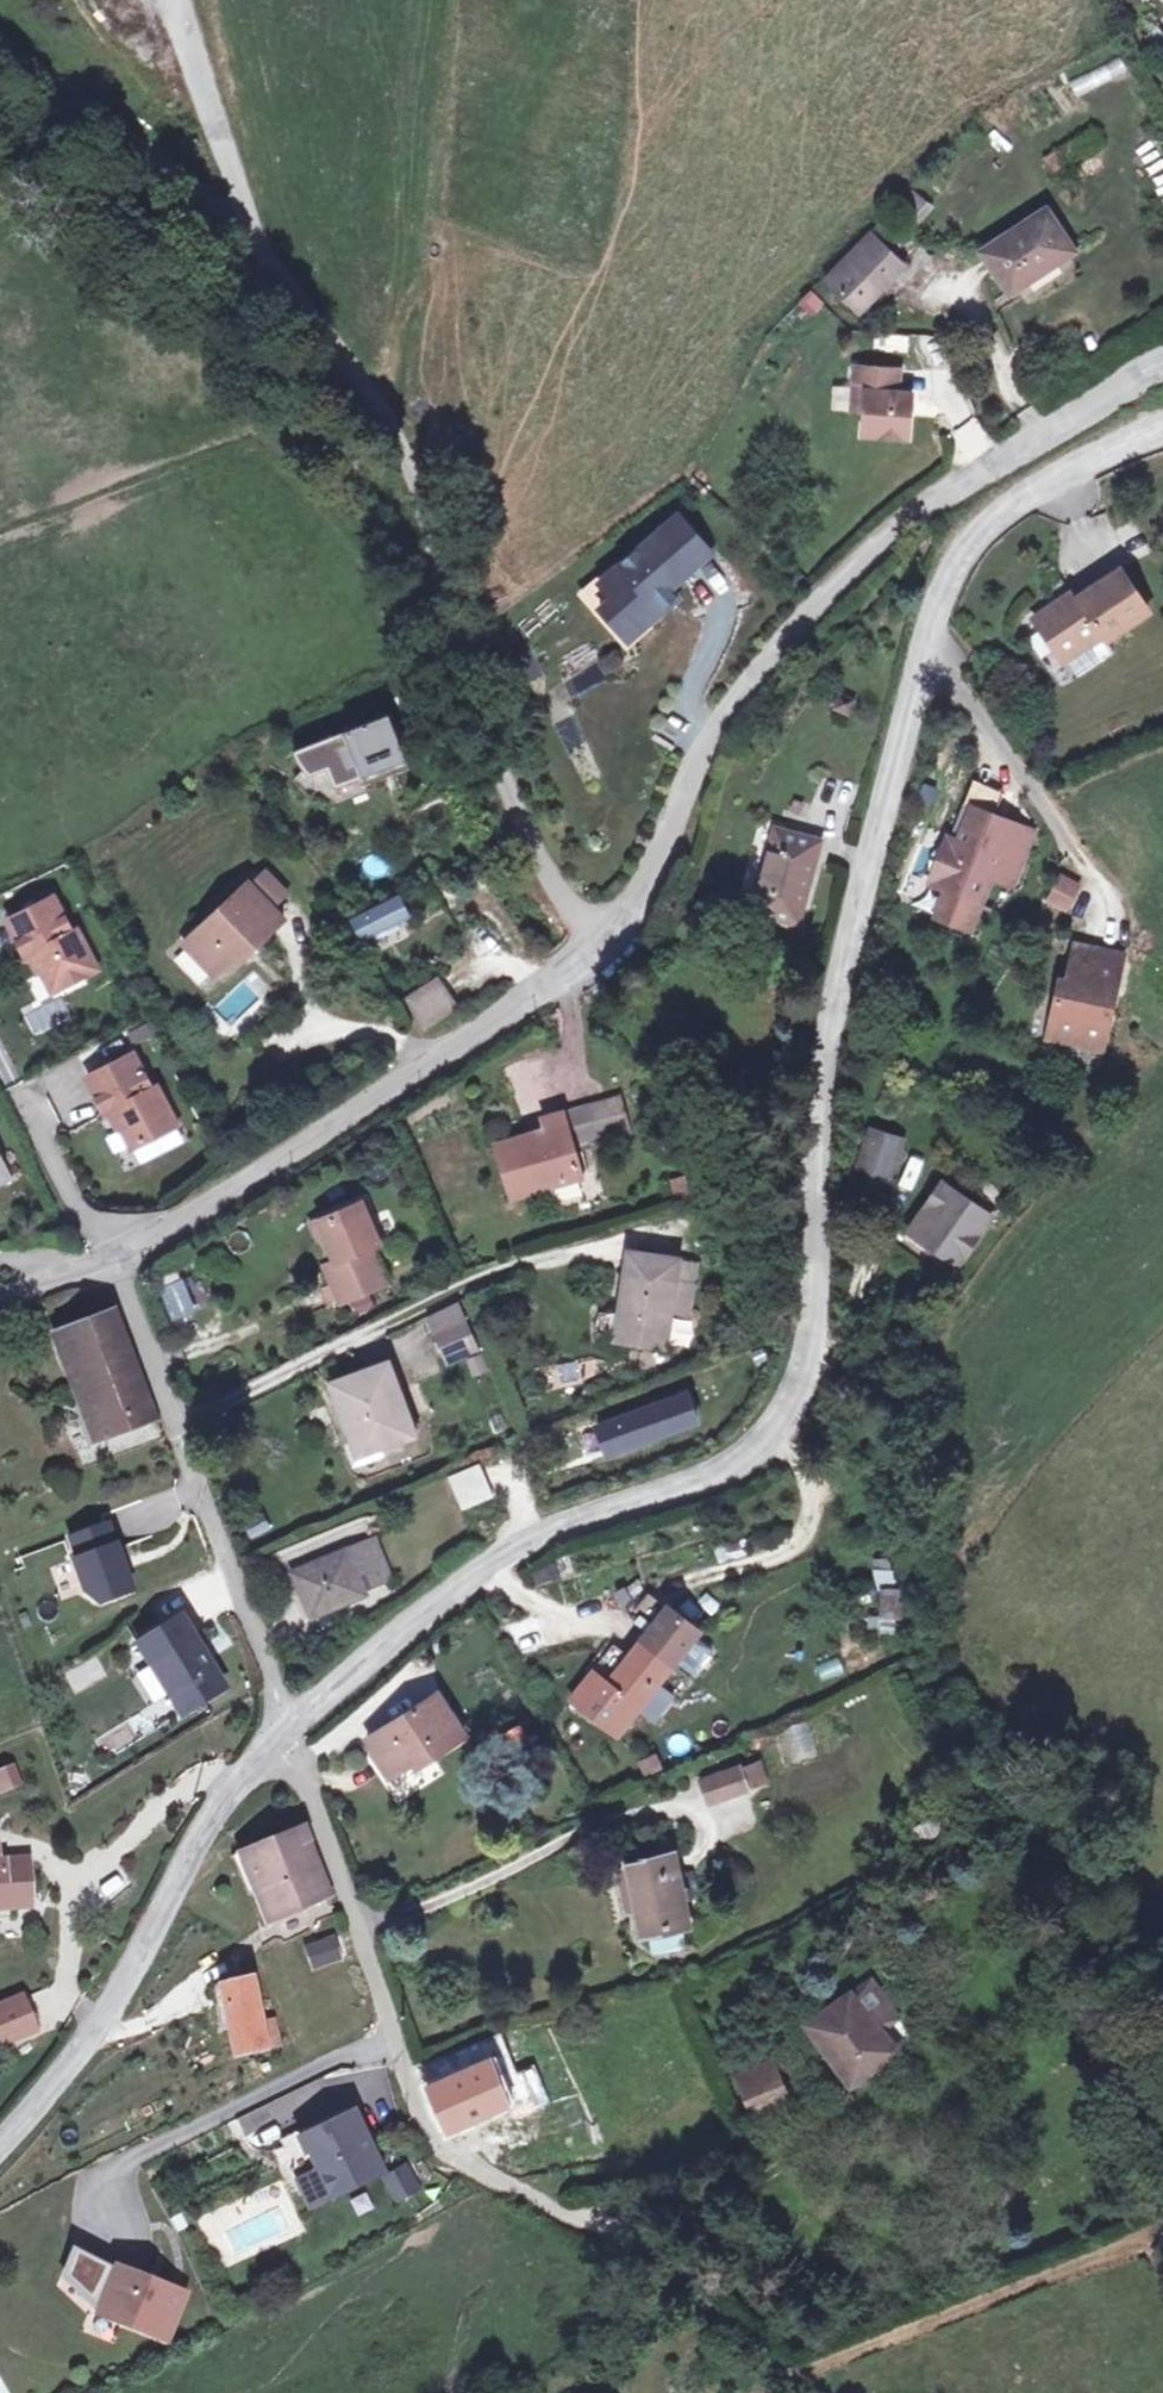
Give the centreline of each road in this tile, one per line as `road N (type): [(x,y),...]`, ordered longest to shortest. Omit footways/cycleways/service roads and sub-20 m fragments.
road 1 (tertiary): [(289,1729),(508,1546),(578,1513),(718,1469),(775,1424),(817,1312),(820,1152),(854,929),(937,614),(986,523),(1051,482),(1162,434)]
road 2 (tertiary): [(125,1239),(570,968),(631,906),(677,793),(788,629),(884,531),(1162,363)]
road 3 (residential): [(289,1729),(117,1244)]
road 4 (tertiary): [(0,2146),(84,2056),(202,1834),(289,1729)]
road 5 (track): [(262,250),(188,178),(0,56)]
road 6 (track): [(262,250),(185,0)]
road 7 (track): [(775,1424),(808,1479),(811,1521),(800,1544),(678,1586)]
road 8 (unclassified): [(22,1097),(93,1222),(125,1239)]
road 9 (tertiary): [(0,1294),(117,1244)]

